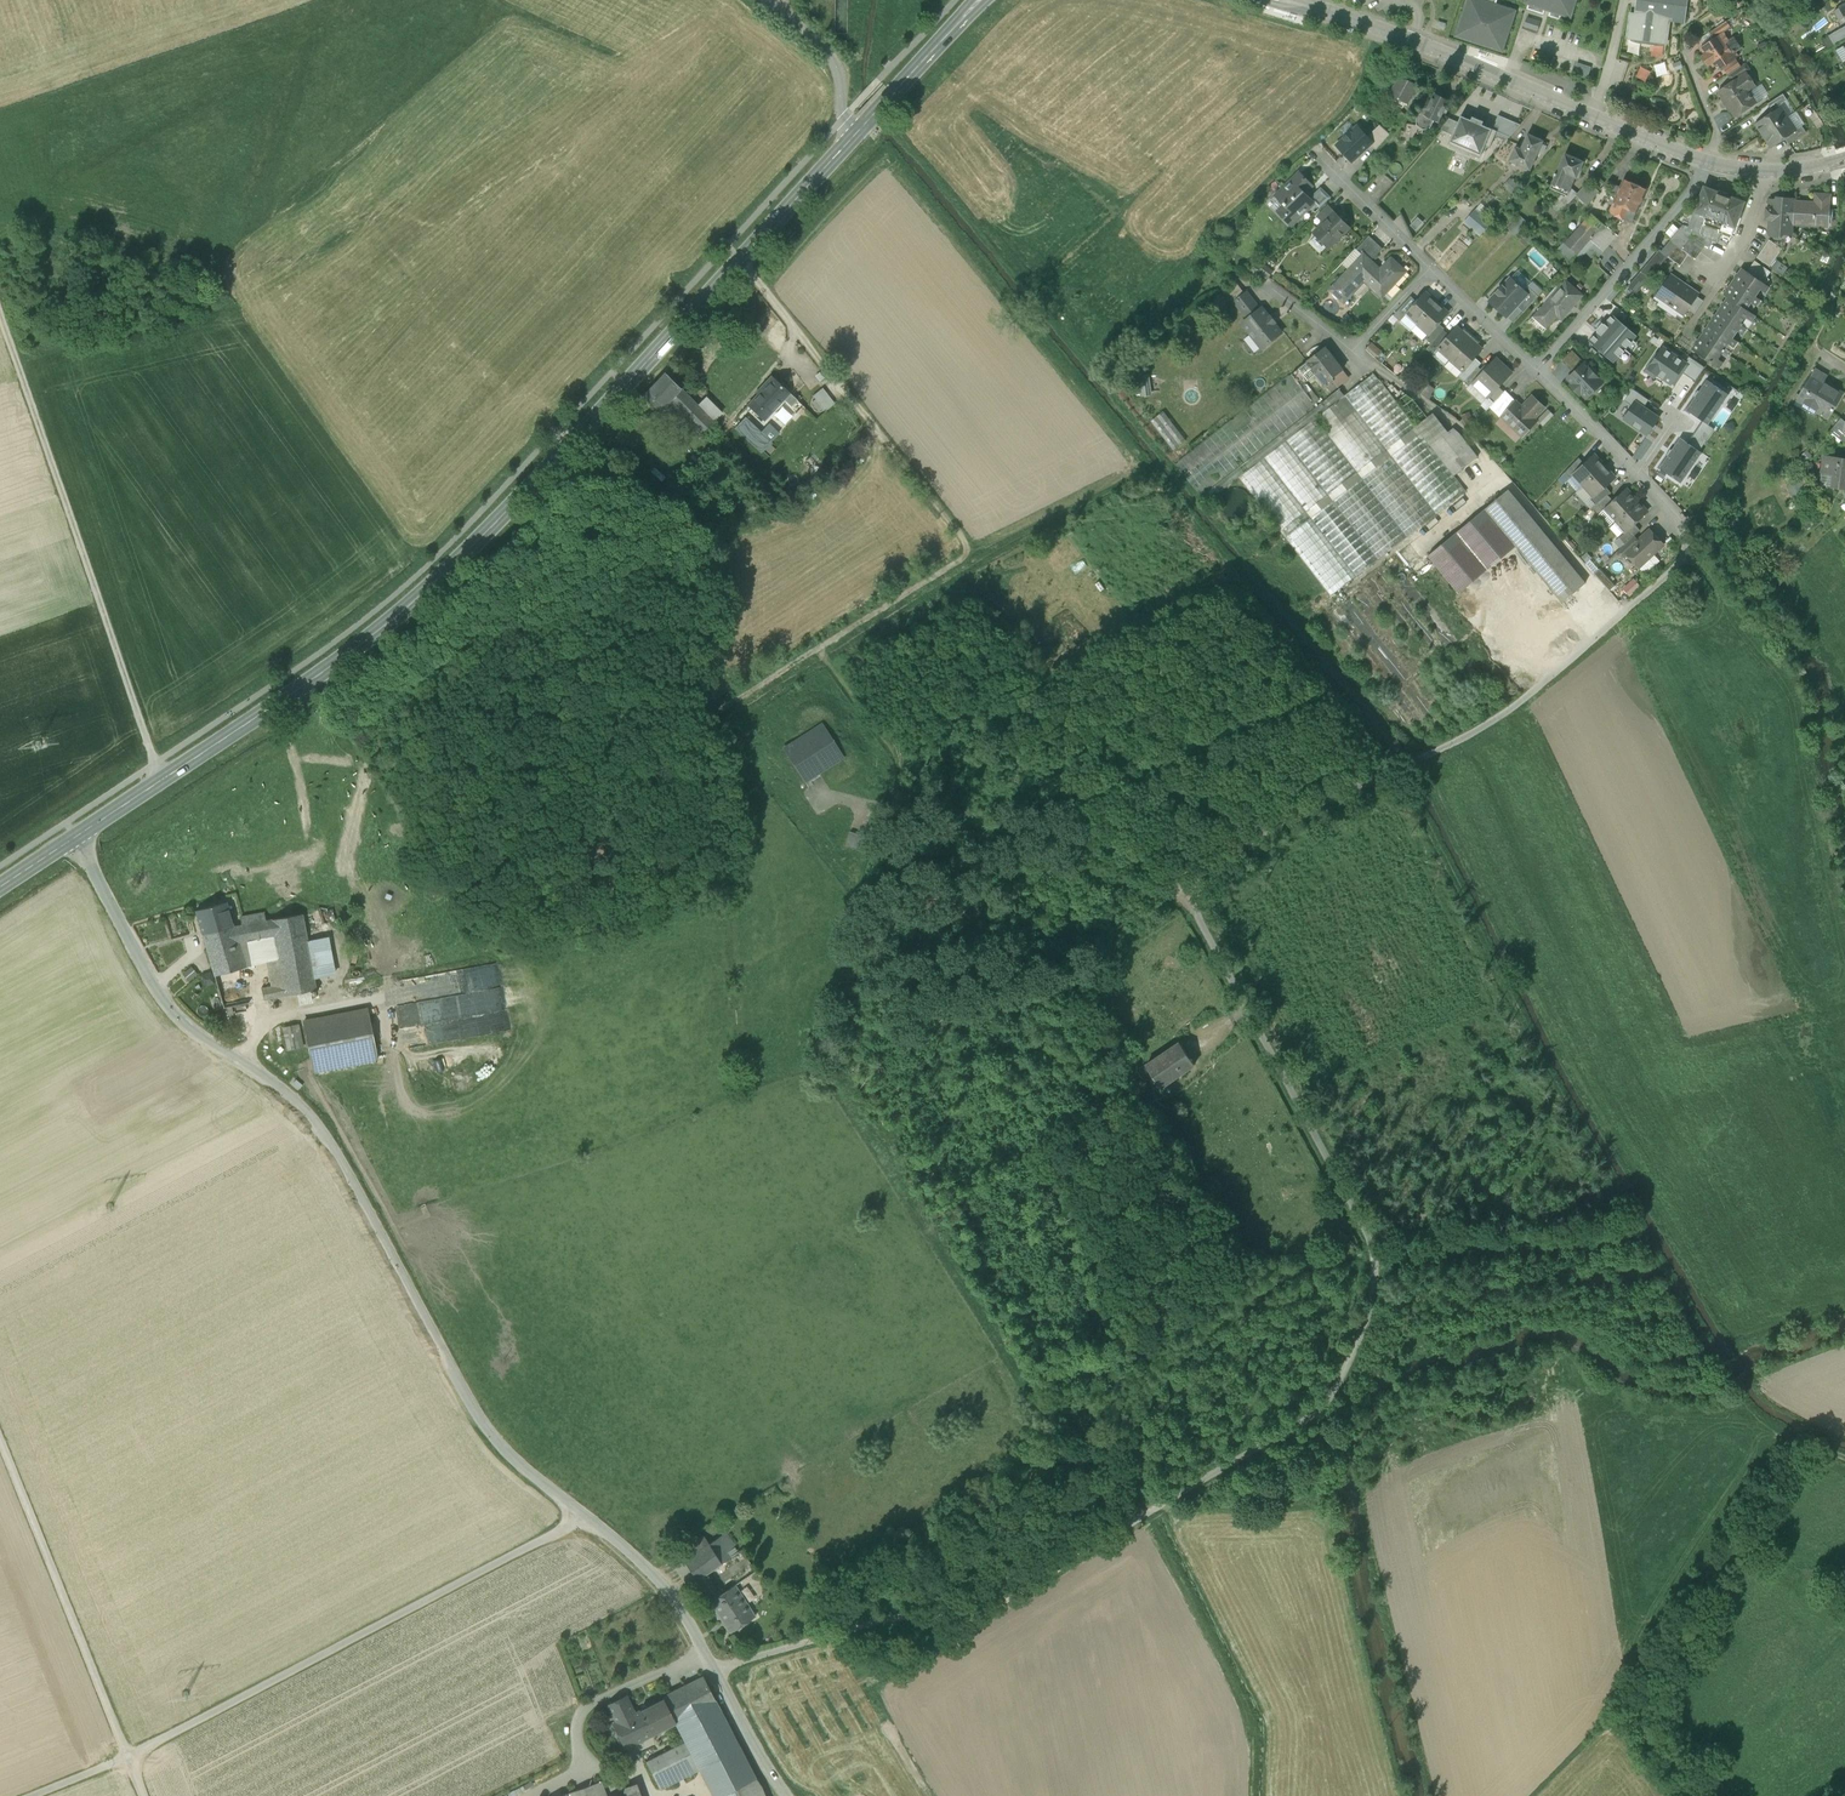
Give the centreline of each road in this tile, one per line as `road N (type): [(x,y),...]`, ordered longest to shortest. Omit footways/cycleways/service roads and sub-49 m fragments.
road 1 (unclassified): [(1654,585),(1522,700),(1469,736),(1257,837),(1192,897),(1381,1263),(1384,1278),(1331,1399),(1281,1438),(970,1620),(876,1622),(712,1669)]
road 2 (secondary): [(981,0),(443,574),(318,675),(76,837)]
road 3 (tertiary): [(76,837),(159,992),(191,1029),(311,1119),(483,1424),(584,1516)]
road 4 (track): [(736,699),(974,553),(741,260)]
road 5 (unclassified): [(32,1795),(126,1758),(584,1516)]
road 6 (track): [(818,1063),(1028,1390),(1148,1518)]
road 7 (track): [(160,781),(0,312)]
road 8 (track): [(1844,1463),(1815,1449),(1794,1455),(1634,1703),(1632,1713),(1691,1795)]
road 9 (residential): [(1707,162),(1293,0)]
road 10 (track): [(0,1439),(142,1795)]
road 11 (track): [(886,813),(1192,897)]
road 12 (residential): [(1707,162),(1675,210),(1536,369)]
road 13 (tertiary): [(584,1516),(662,1584),(712,1669)]
road 14 (track): [(580,1771),(584,1712),(704,1654)]
road 15 (residential): [(1430,268),(1317,155)]
road 16 (track): [(850,141),(828,56),(777,10)]
road 17 (residential): [(1638,476),(1536,369)]
road 18 (residential): [(1536,369),(1430,268)]
road 19 (tertiary): [(712,1669),(786,1795)]
road 20 (residential): [(1654,585),(1687,554),(1686,529),(1638,476)]

